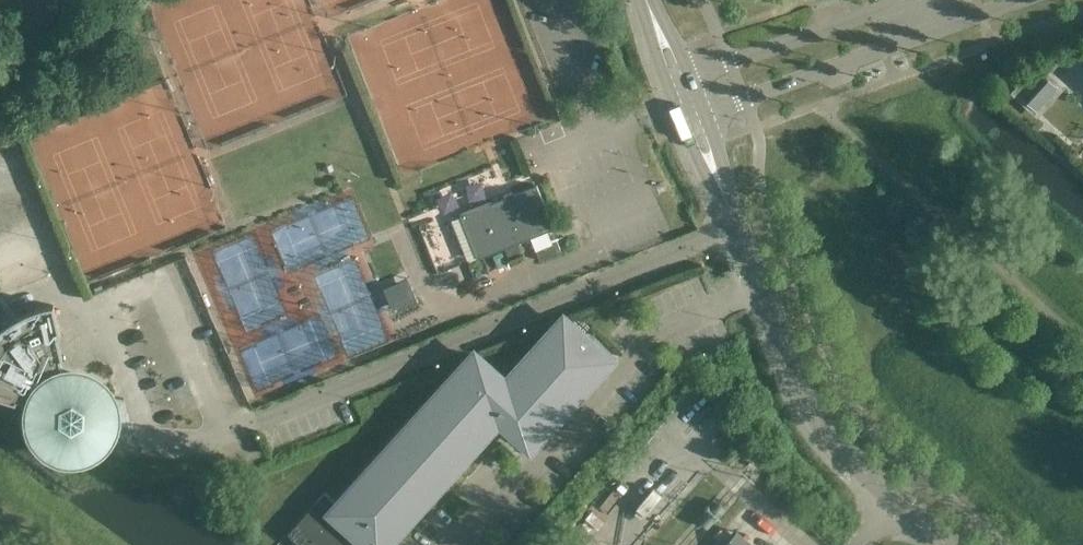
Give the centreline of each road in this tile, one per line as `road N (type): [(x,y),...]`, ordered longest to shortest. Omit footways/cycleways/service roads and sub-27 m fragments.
road 1 (tertiary): [(945,544),(825,434),(797,382),(736,222)]
road 2 (residential): [(704,114),(932,32)]
road 3 (residential): [(910,0),(691,82)]
road 4 (tertiary): [(673,105),(736,222)]

